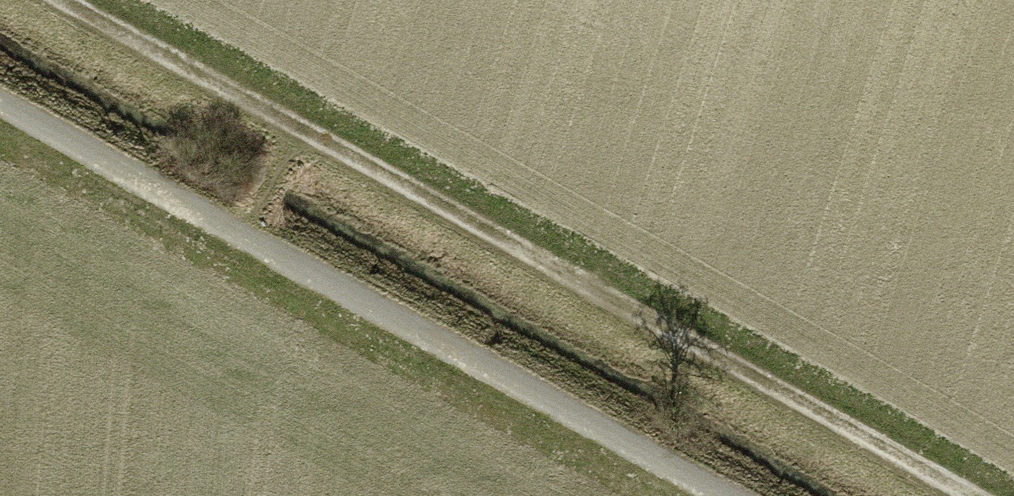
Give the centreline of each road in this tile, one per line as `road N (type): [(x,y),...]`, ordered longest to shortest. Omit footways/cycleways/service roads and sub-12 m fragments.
road 1 (track): [(974,495),(65,0)]
road 2 (track): [(0,108),(713,495)]
road 3 (track): [(304,130),(244,243)]

